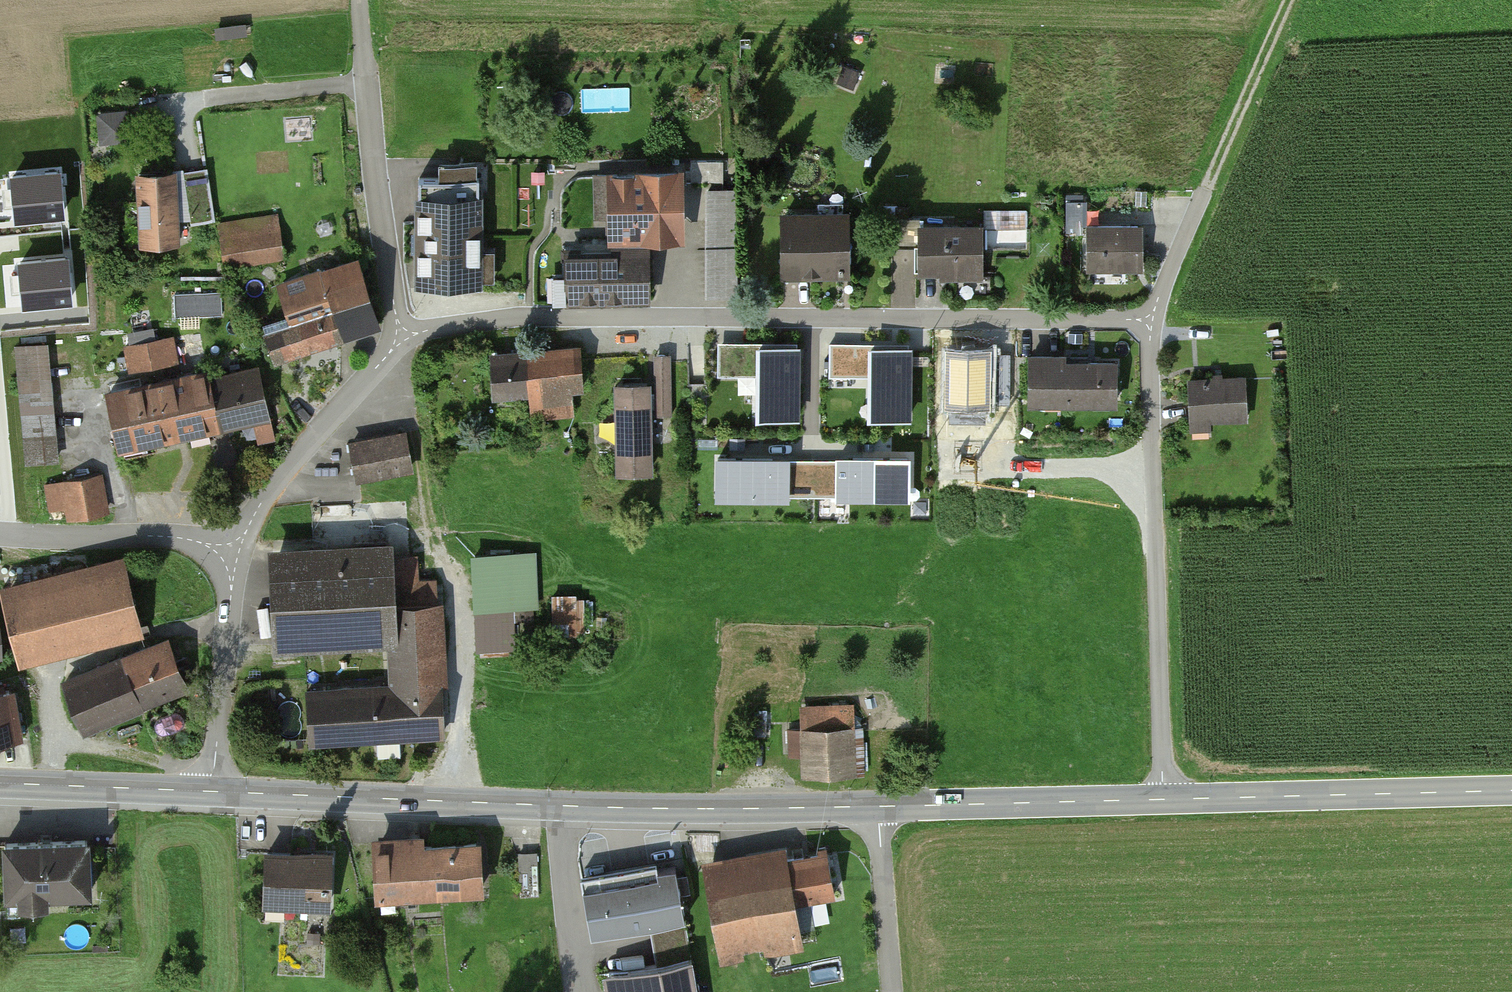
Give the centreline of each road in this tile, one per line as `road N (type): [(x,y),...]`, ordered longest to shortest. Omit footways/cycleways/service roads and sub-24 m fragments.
road 1 (residential): [(401,335),(515,316),(1149,321)]
road 2 (tertiary): [(879,806),(564,806),(213,791)]
road 3 (residential): [(1149,321),(1165,798)]
road 4 (tertiary): [(1511,789),(1165,798)]
road 5 (unclassified): [(361,0),(401,335)]
road 6 (tertiary): [(1165,798),(879,806)]
road 7 (residential): [(401,335),(281,477),(230,554)]
road 8 (residential): [(230,554),(213,791)]
road 9 (residential): [(0,534),(152,536),(230,554)]
road 10 (tertiary): [(213,791),(0,783)]
road 11 (track): [(1289,0),(1206,188)]
road 12 (residential): [(879,806),(892,991)]
road 13 (residential): [(1206,188),(1149,321)]

